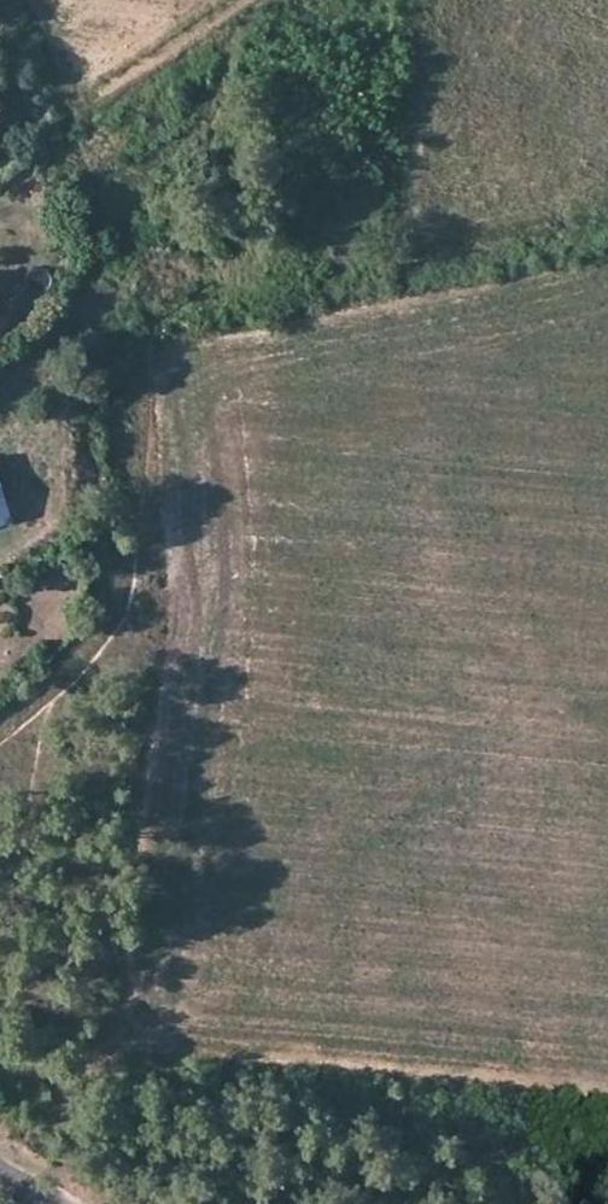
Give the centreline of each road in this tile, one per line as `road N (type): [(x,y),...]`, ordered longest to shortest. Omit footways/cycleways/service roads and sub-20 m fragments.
road 1 (track): [(158,1045),(127,1045),(56,1068),(0,1065)]

